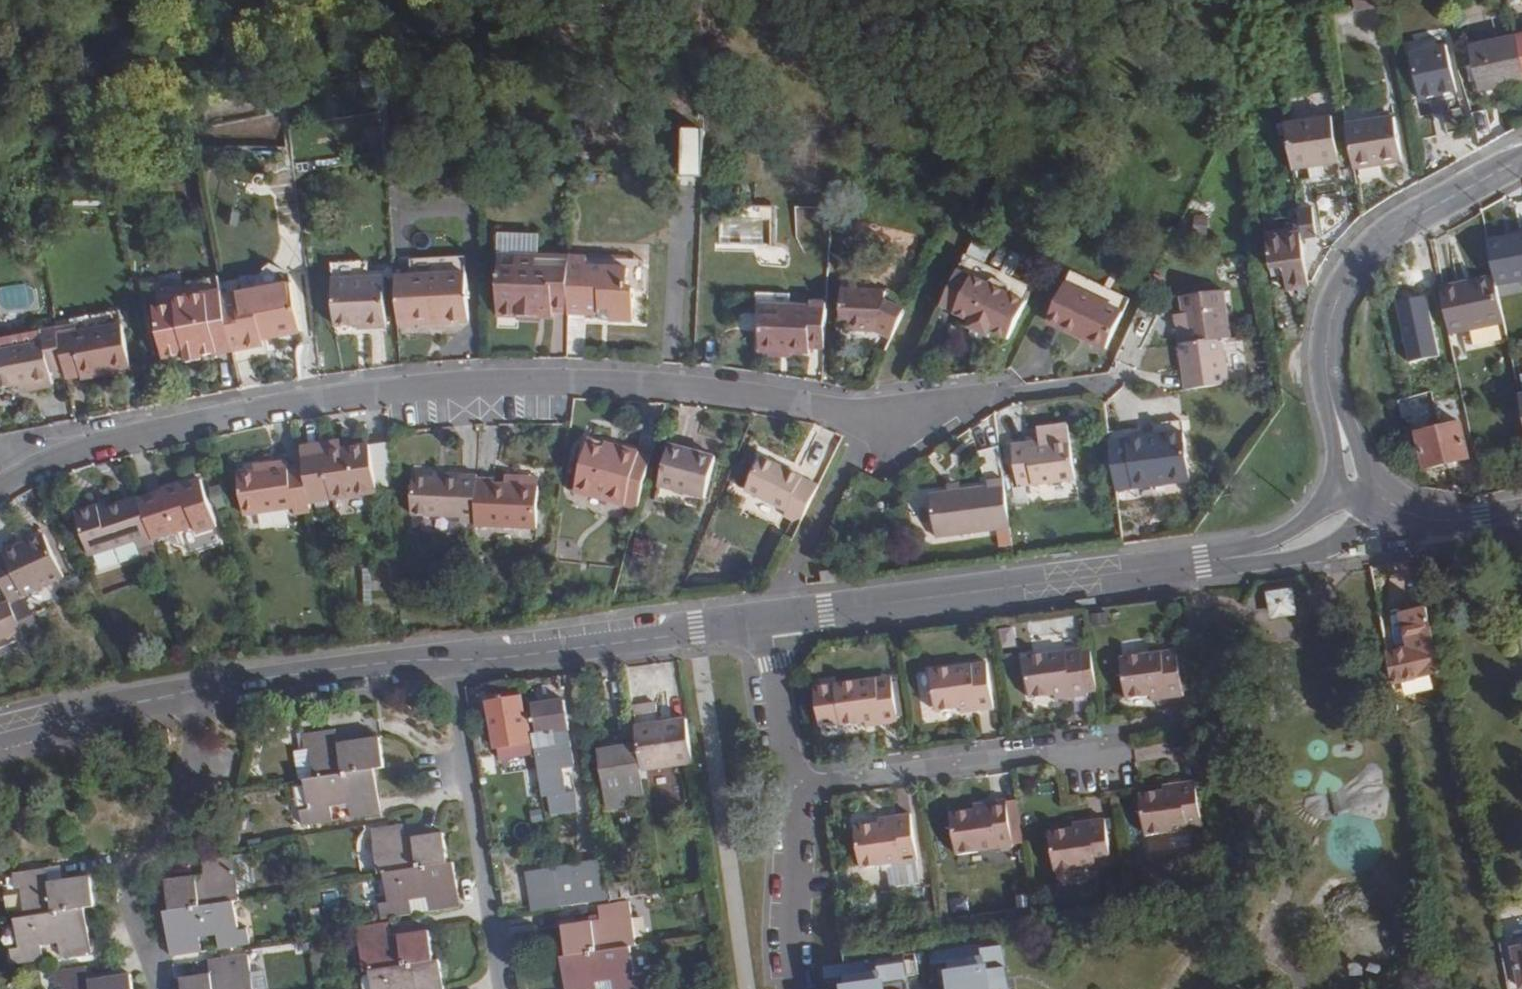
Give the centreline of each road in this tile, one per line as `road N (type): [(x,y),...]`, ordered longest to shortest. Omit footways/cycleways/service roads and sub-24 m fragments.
road 1 (residential): [(1112,380),(874,416),(702,390),(570,382),(383,392),(82,449),(0,486)]
road 2 (residential): [(1375,495),(1347,519),(1283,550),(772,619)]
road 3 (tertiary): [(1375,495),(1347,455),(1329,386),(1328,334),(1345,285),(1401,225),(1521,159)]
road 4 (residential): [(1131,740),(796,787)]
road 5 (residential): [(503,988),(451,658)]
road 6 (residential): [(772,619),(451,658)]
road 7 (residential): [(159,988),(133,914),(134,894),(182,820),(201,693)]
road 8 (residential): [(451,658),(201,693)]
road 9 (residential): [(201,693),(0,734)]
road 10 (residential): [(800,988),(796,787)]
road 11 (residential): [(796,787),(772,619)]
road 12 (tertiary): [(1375,495),(1424,521),(1521,512)]

